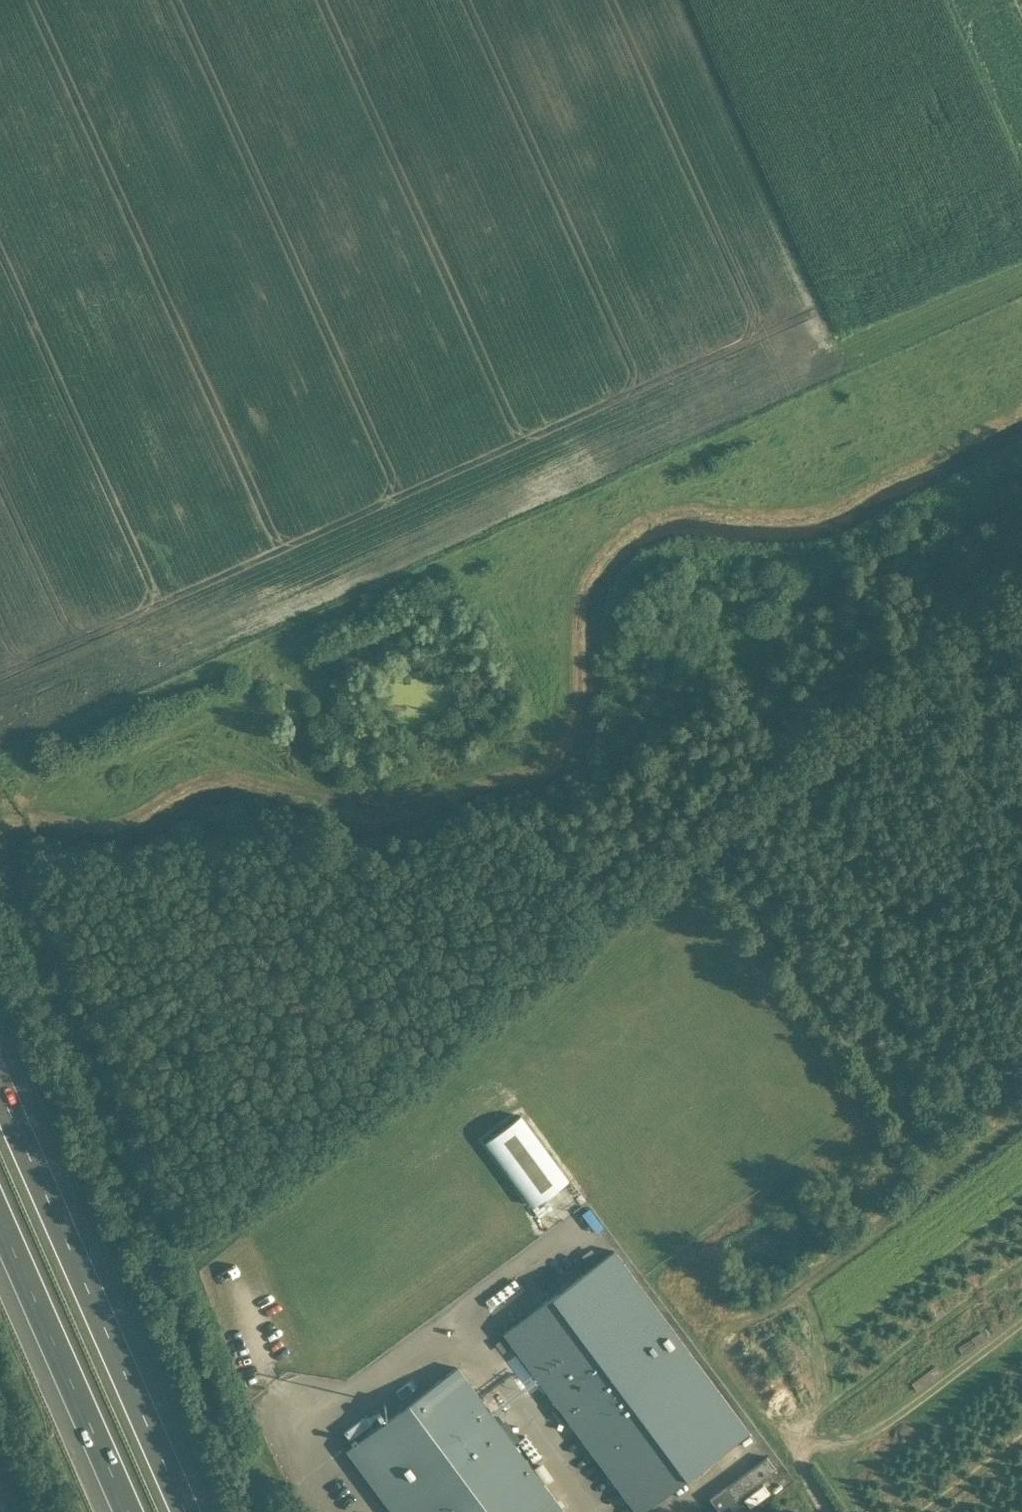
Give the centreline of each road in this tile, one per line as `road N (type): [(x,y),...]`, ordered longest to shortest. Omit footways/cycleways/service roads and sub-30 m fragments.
road 1 (motorway): [(187,1511),(0,1089)]
road 2 (motorway): [(0,1220),(129,1511)]

